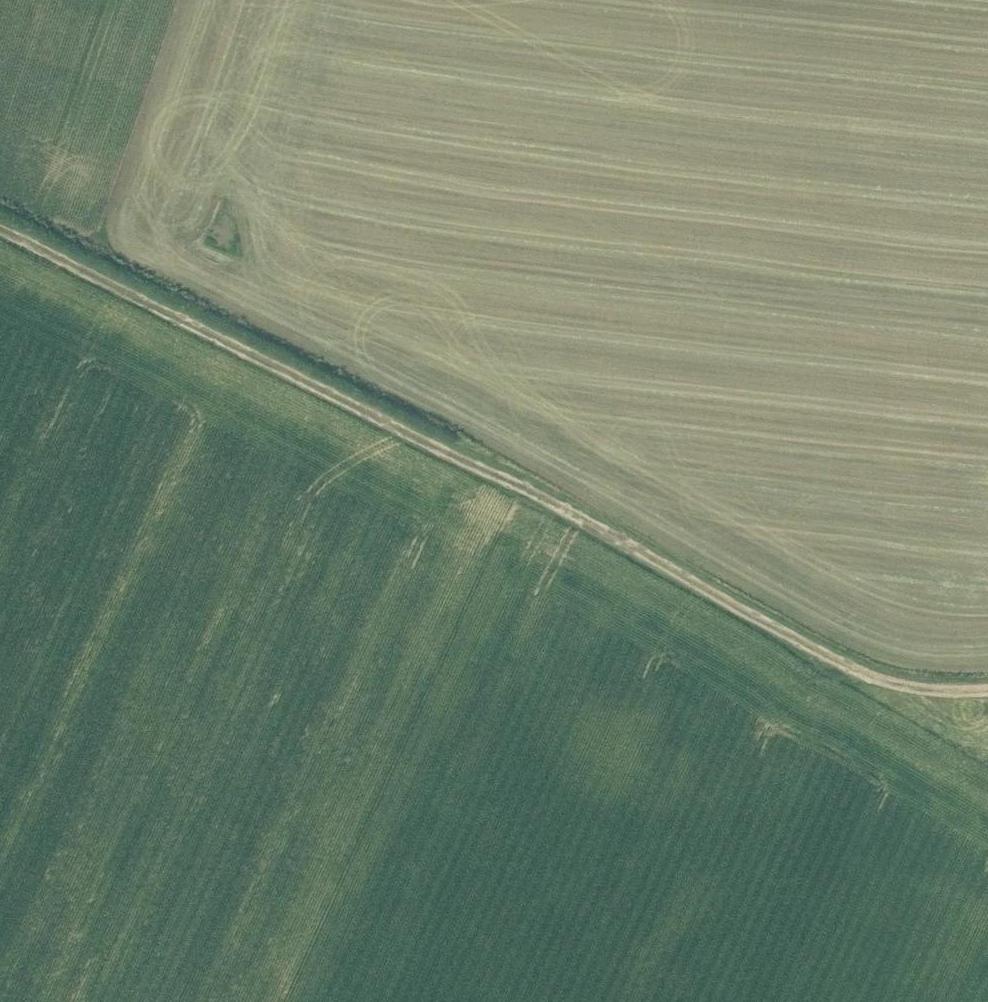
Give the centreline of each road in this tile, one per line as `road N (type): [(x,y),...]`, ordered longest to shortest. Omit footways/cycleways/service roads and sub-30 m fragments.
road 1 (track): [(987,689),(929,689),(856,671),(441,449),(0,227)]

